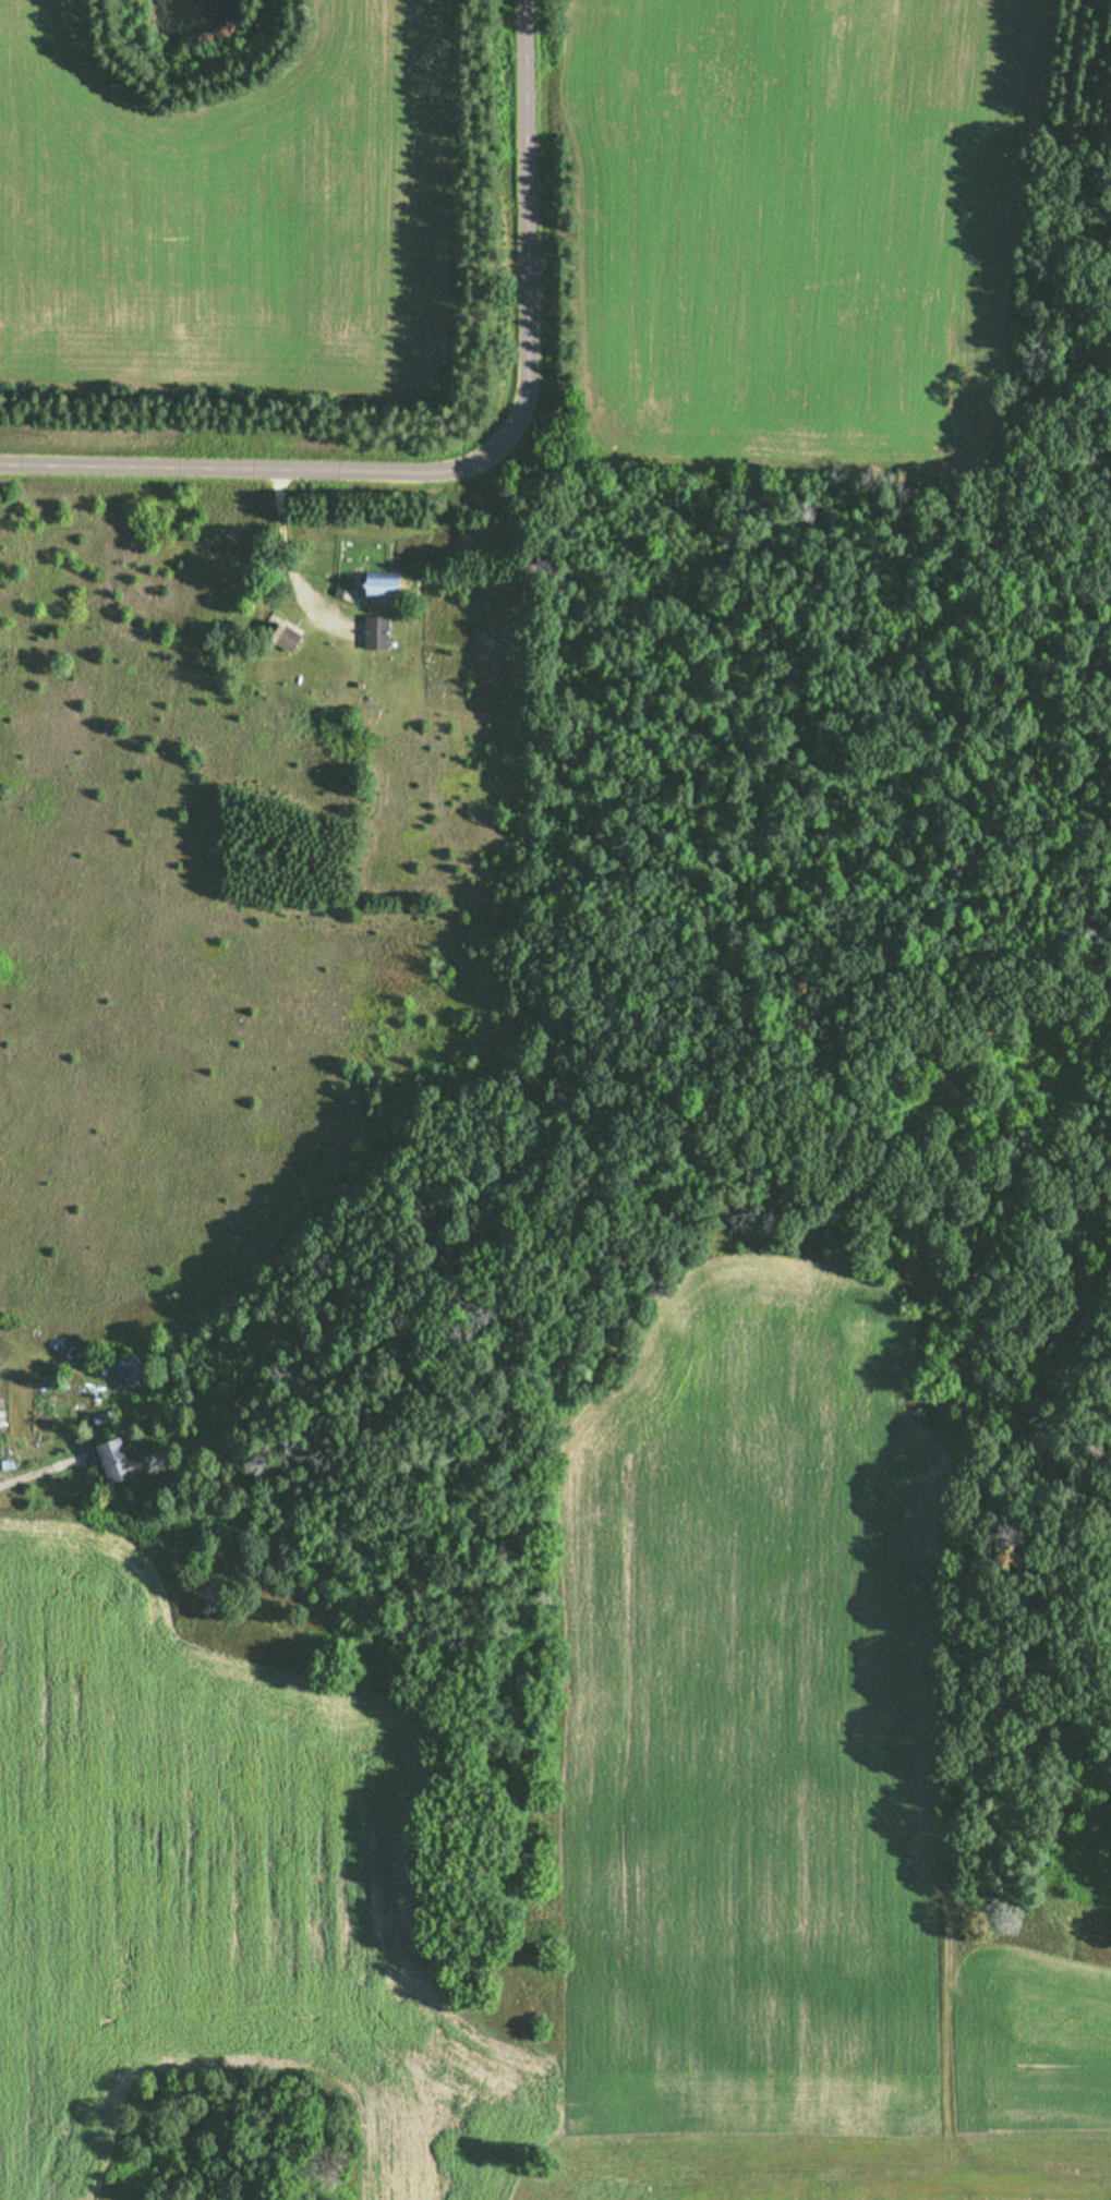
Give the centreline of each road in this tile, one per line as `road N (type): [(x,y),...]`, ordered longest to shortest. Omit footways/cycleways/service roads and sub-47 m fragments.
road 1 (secondary): [(0,463),(446,472),(502,444),(526,403),(530,372),(526,0)]

